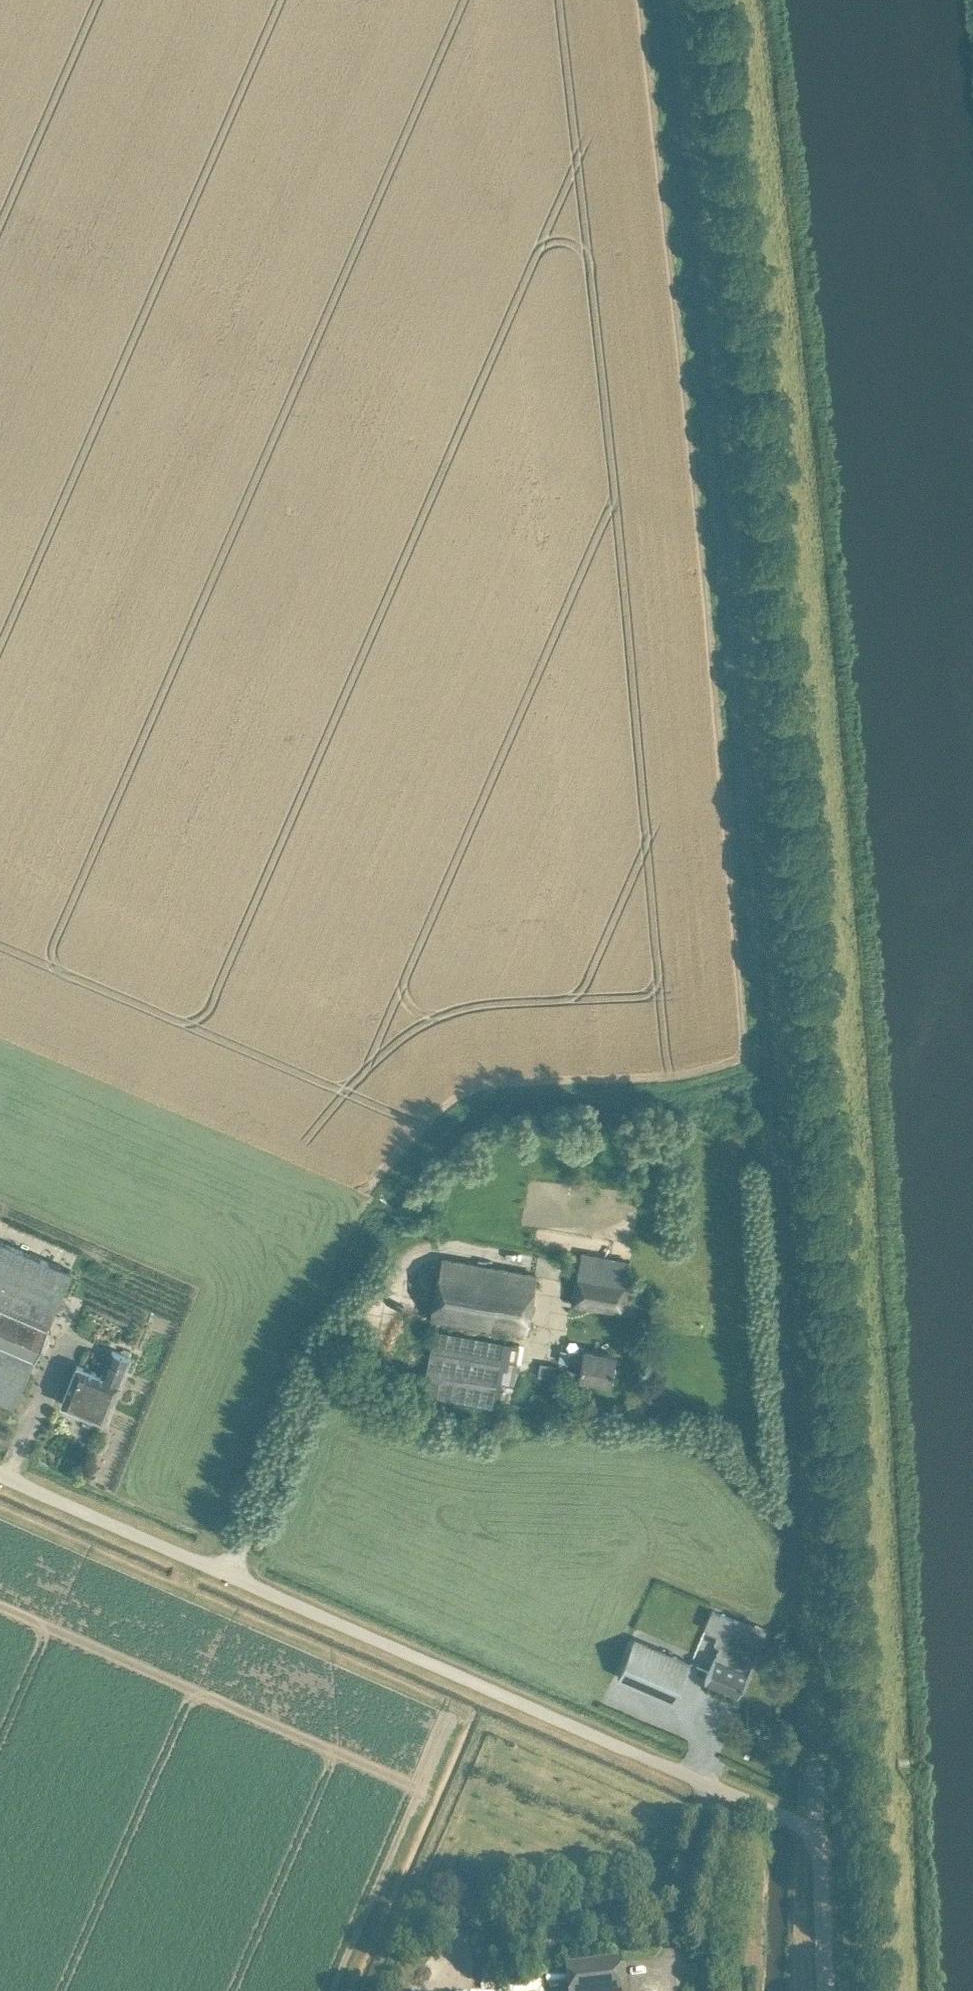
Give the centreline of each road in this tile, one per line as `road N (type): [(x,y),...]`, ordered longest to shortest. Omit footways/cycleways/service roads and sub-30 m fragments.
road 1 (unclassified): [(821,1990),(819,1865),(802,1834),(0,1484)]

